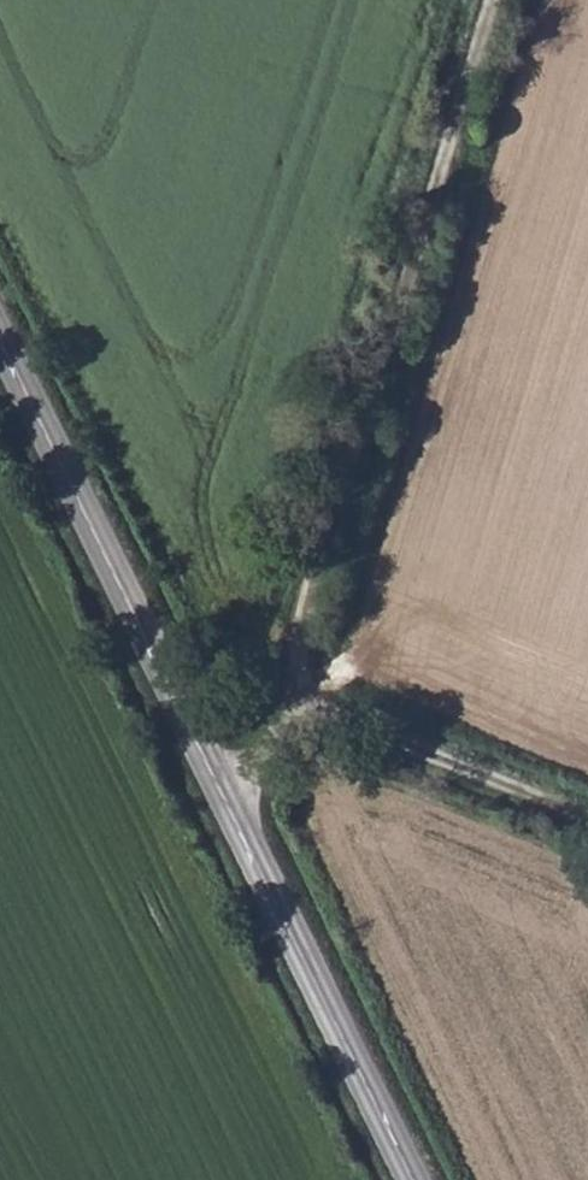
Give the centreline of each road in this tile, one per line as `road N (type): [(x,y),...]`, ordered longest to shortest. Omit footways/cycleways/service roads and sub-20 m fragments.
road 1 (secondary): [(0,334),(411,1179)]
road 2 (track): [(497,0),(310,604),(302,689)]
road 3 (track): [(587,818),(302,689)]
road 4 (track): [(302,689),(234,819)]

